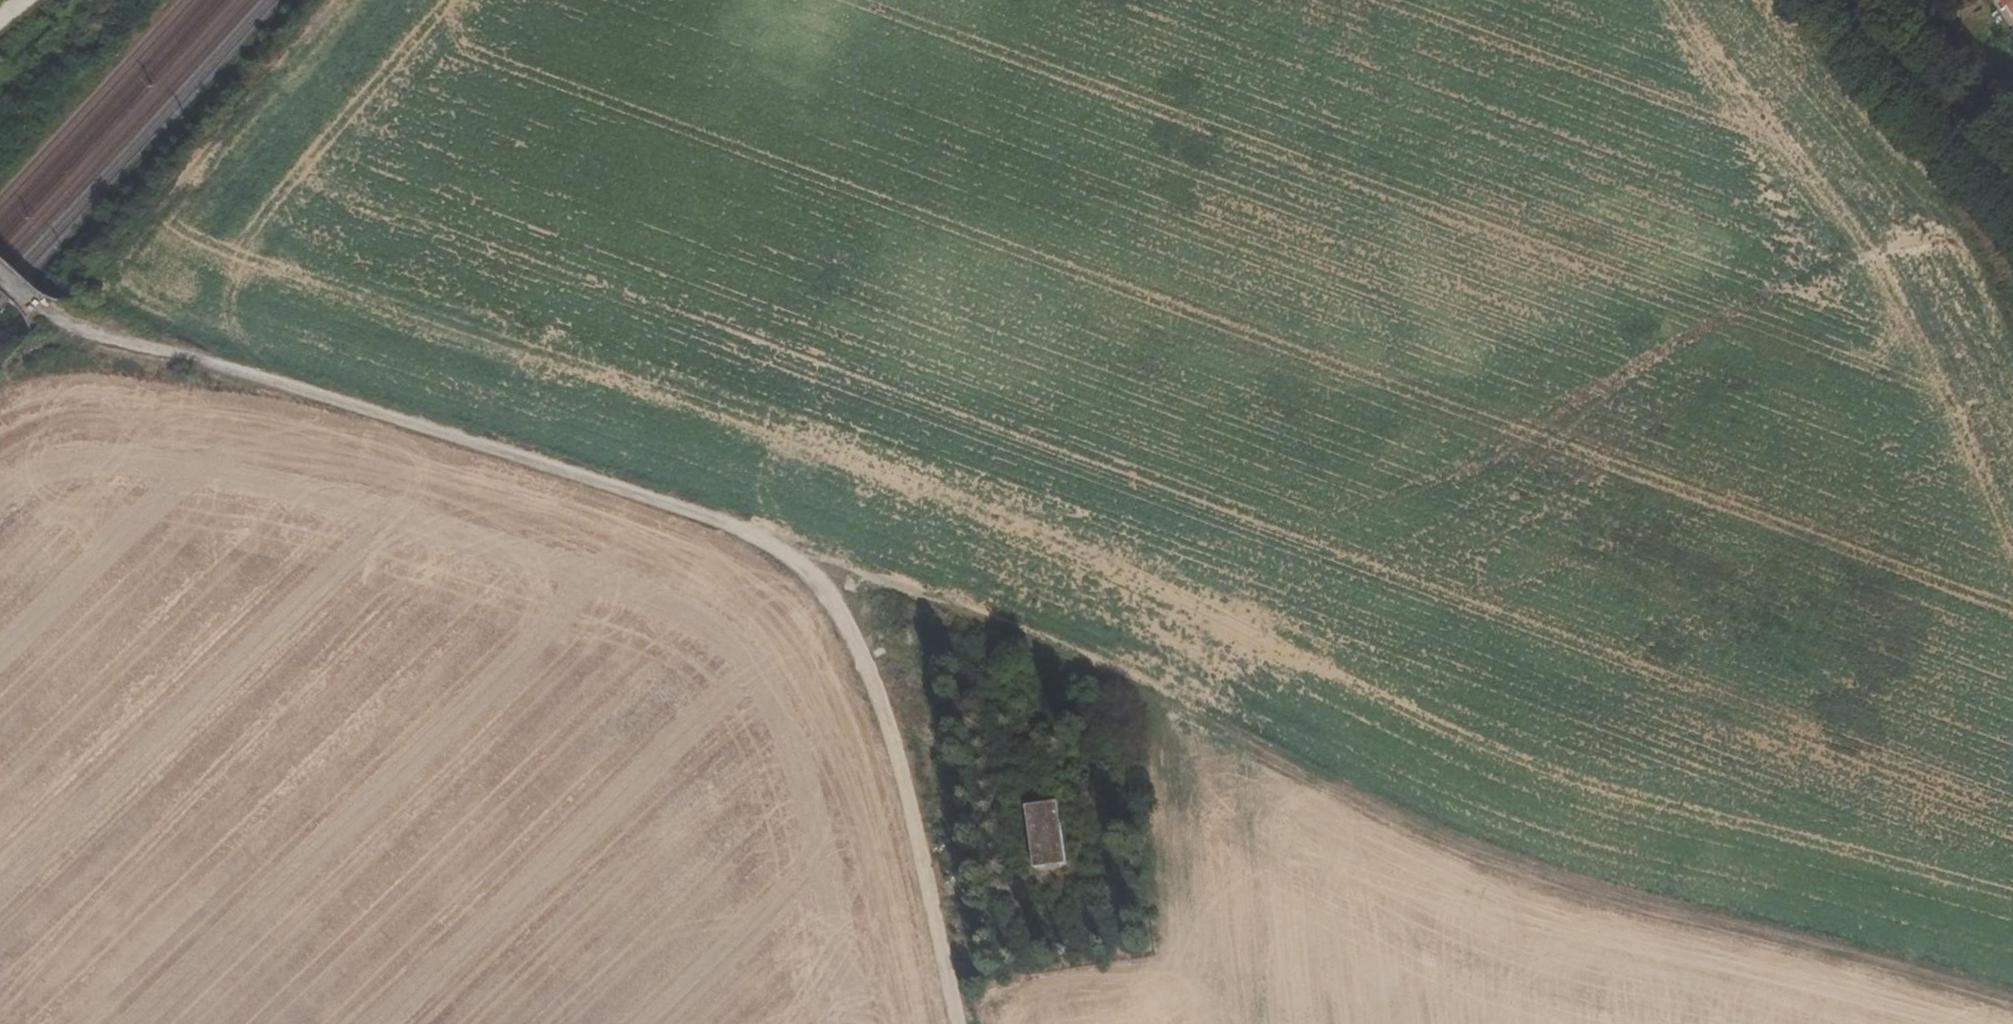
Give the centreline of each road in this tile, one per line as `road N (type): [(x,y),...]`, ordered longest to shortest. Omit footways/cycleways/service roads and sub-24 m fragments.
road 1 (track): [(0,266),(68,321),(99,334),(730,520),(815,581),(878,691),(929,876),(957,1023)]
road 2 (residential): [(2012,191),(1926,105),(1849,0)]

